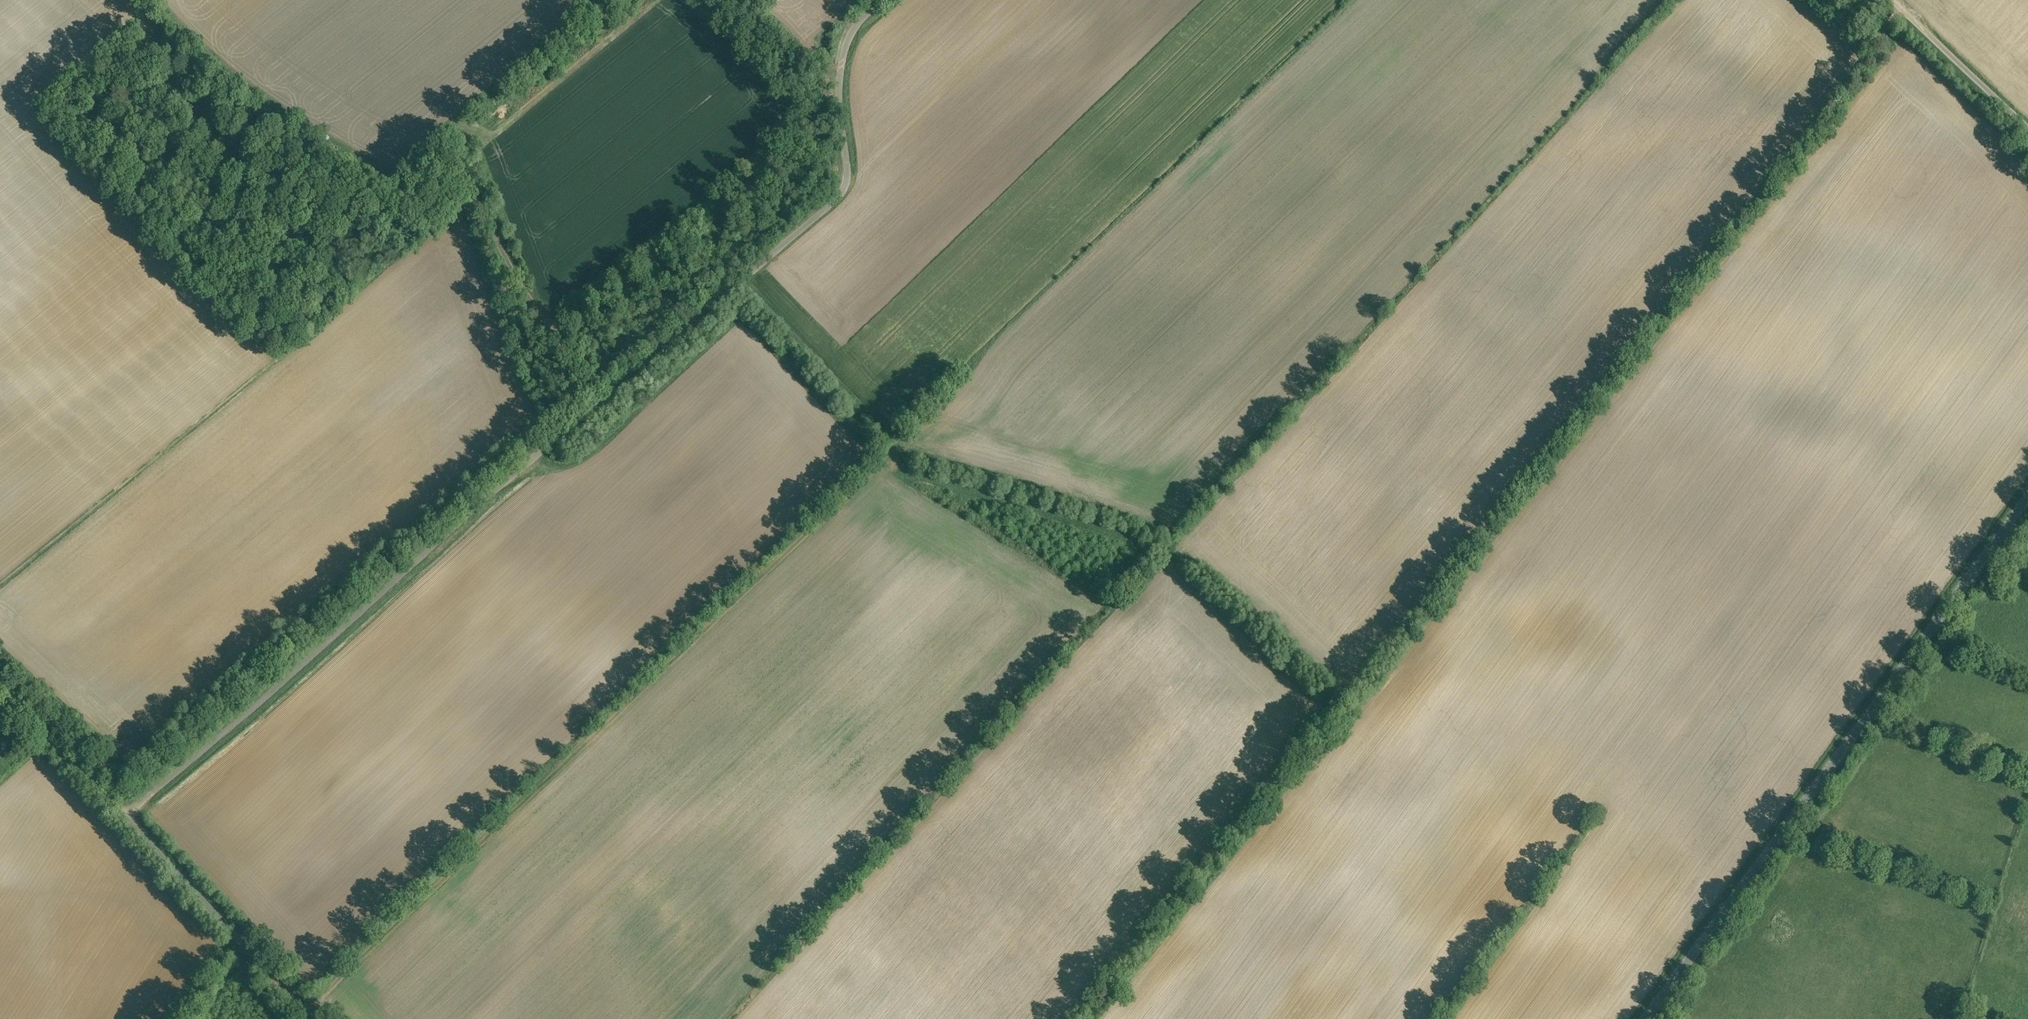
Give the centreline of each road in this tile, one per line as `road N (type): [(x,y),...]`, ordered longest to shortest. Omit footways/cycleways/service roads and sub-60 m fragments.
road 1 (residential): [(118,813),(725,270),(829,195),(871,0)]
road 2 (secondary): [(1643,1018),(2027,495)]
road 3 (residential): [(118,813),(311,1018)]
road 4 (residential): [(2027,134),(1885,0)]
road 5 (residential): [(0,696),(118,813)]

